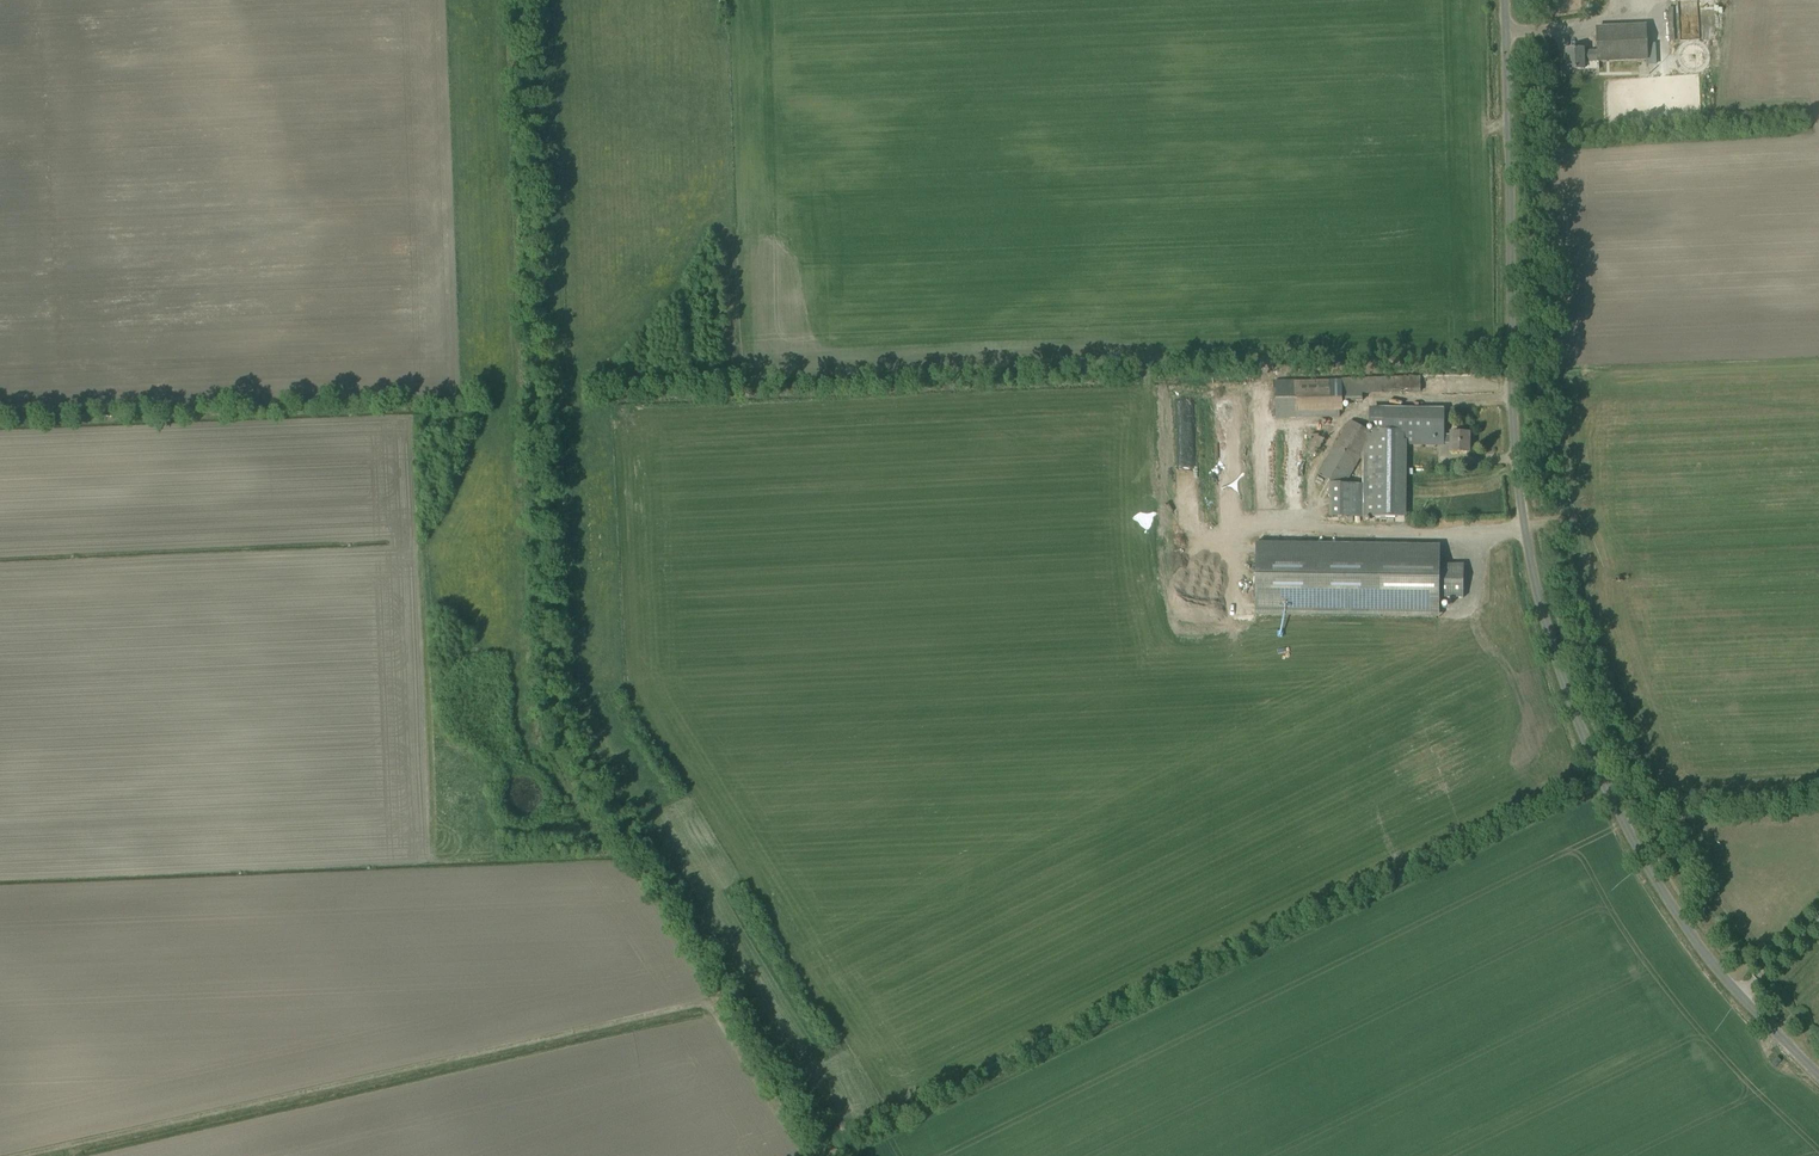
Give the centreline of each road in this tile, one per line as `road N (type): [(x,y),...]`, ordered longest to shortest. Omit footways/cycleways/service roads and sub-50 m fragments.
road 1 (unclassified): [(1818,1068),(1711,946),(1644,840),(1575,691),(1538,558),(1520,415),(1504,0)]

